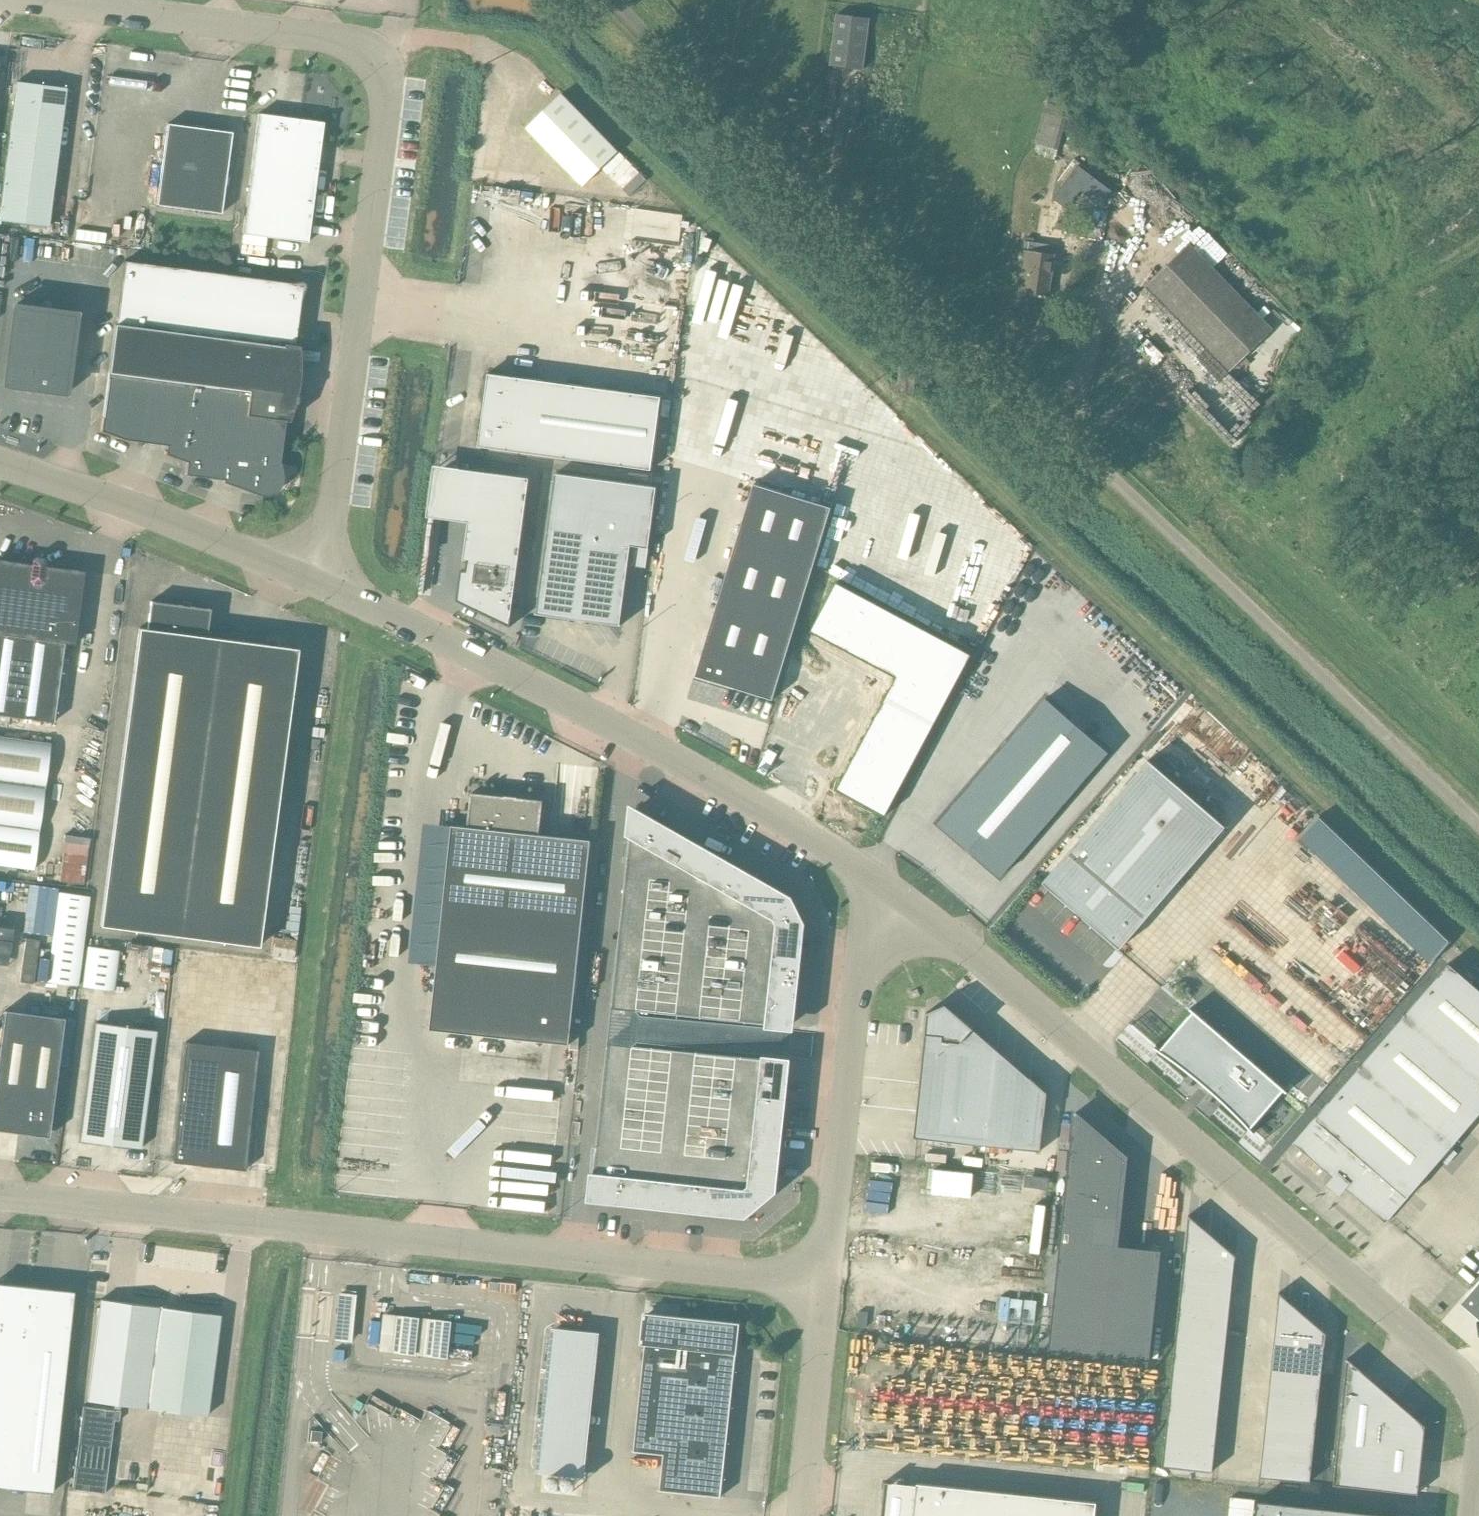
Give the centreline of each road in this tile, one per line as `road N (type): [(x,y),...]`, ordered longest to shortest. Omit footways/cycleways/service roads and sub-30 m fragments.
road 1 (unclassified): [(1478,844),(743,143),(622,0)]
road 2 (unclassified): [(318,584),(381,154),(381,72),(349,45),(30,0)]
road 3 (unclassified): [(828,1285),(0,1194)]
road 4 (unclassified): [(903,898),(1242,1181),(1470,1385),(1478,1408)]
road 5 (unclassified): [(318,584),(586,709),(790,821),(903,898)]
road 6 (unclassified): [(903,898),(867,954),(828,1285)]
road 7 (unclassified): [(0,463),(213,537),(318,584)]
road 8 (unclassified): [(828,1285),(805,1515)]

